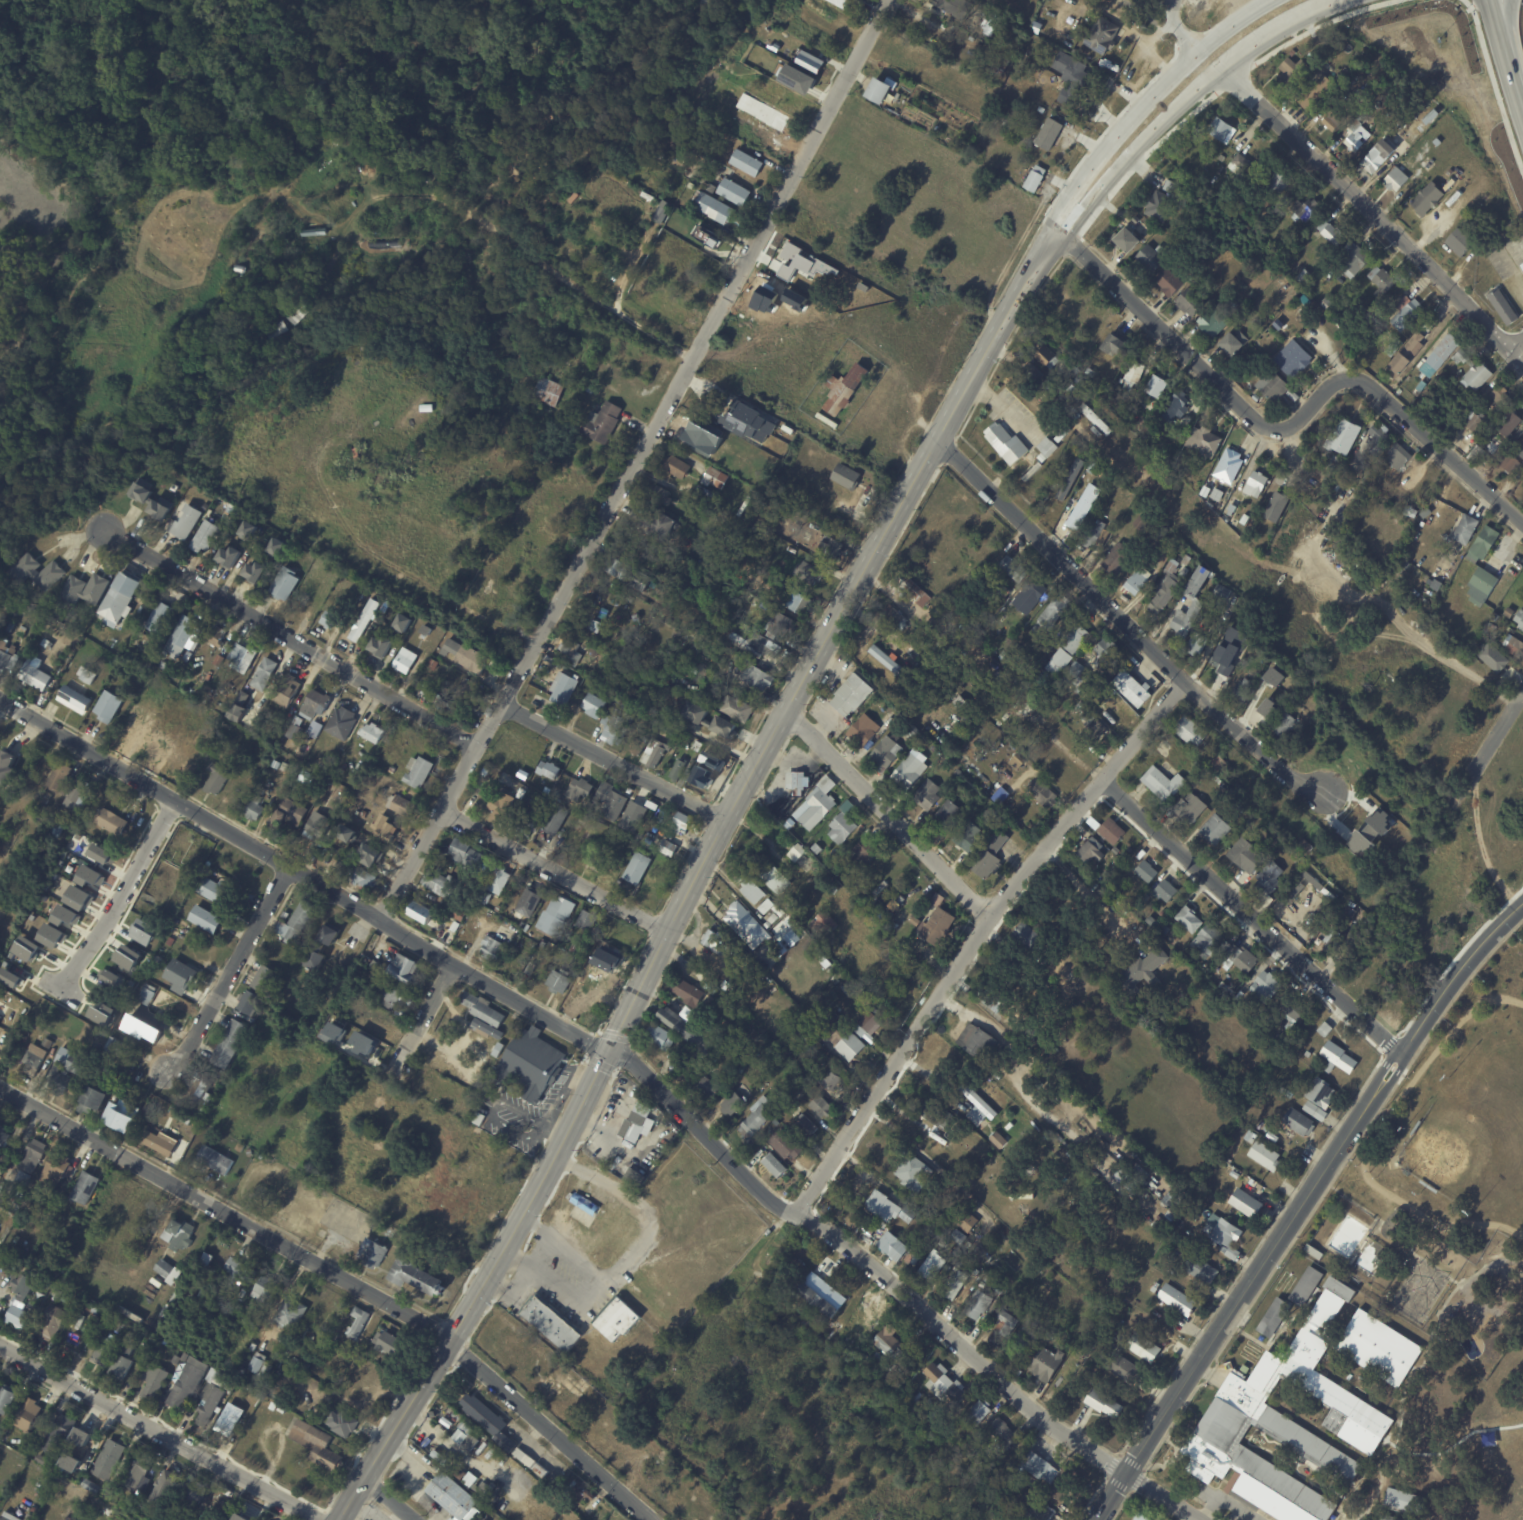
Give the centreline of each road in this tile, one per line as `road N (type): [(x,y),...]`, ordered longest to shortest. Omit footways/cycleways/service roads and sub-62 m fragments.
road 1 (secondary): [(1059,229),(786,710),(523,1216),(339,1519)]
road 2 (residential): [(891,0),(503,703)]
road 3 (residential): [(0,699),(608,1053)]
road 4 (residential): [(613,1042),(777,1205),(862,1257),(1047,1423),(1126,1474)]
road 5 (residential): [(1186,682),(991,914),(795,1215)]
road 6 (tertiary): [(1401,1053),(1097,1519)]
road 7 (residential): [(938,438),(1269,759),(1324,791)]
road 8 (residential): [(0,1088),(450,1339)]
road 9 (residential): [(102,529),(477,748)]
road 10 (residential): [(1223,70),(1522,361)]
road 11 (residential): [(1103,780),(1401,1053)]
road 12 (residential): [(0,1344),(329,1519)]
road 13 (residential): [(1267,431),(1286,432),(1339,385),(1358,379),(1522,519)]
road 14 (residential): [(1059,229),(1267,431)]
road 15 (residential): [(786,710),(991,914)]
road 16 (residential): [(450,1339),(653,1519)]
road 17 (residential): [(443,810),(668,932)]
road 18 (residential): [(503,703),(727,821)]
road 19 (residential): [(294,867),(164,1070)]
road 20 (secondary): [(1198,45),(1104,148),(1063,207),(1059,229)]
road 21 (secondary): [(1059,229),(1075,225),(1223,70)]
road 22 (residential): [(173,798),(107,921),(60,987)]
road 23 (tertiary): [(1522,903),(1477,949),(1401,1053)]
road 24 (residential): [(443,810),(379,920)]
road 25 (residential): [(1522,698),(1457,805)]
road 26 (residential): [(503,703),(443,810)]
road 27 (residential): [(454,964),(392,1068)]

